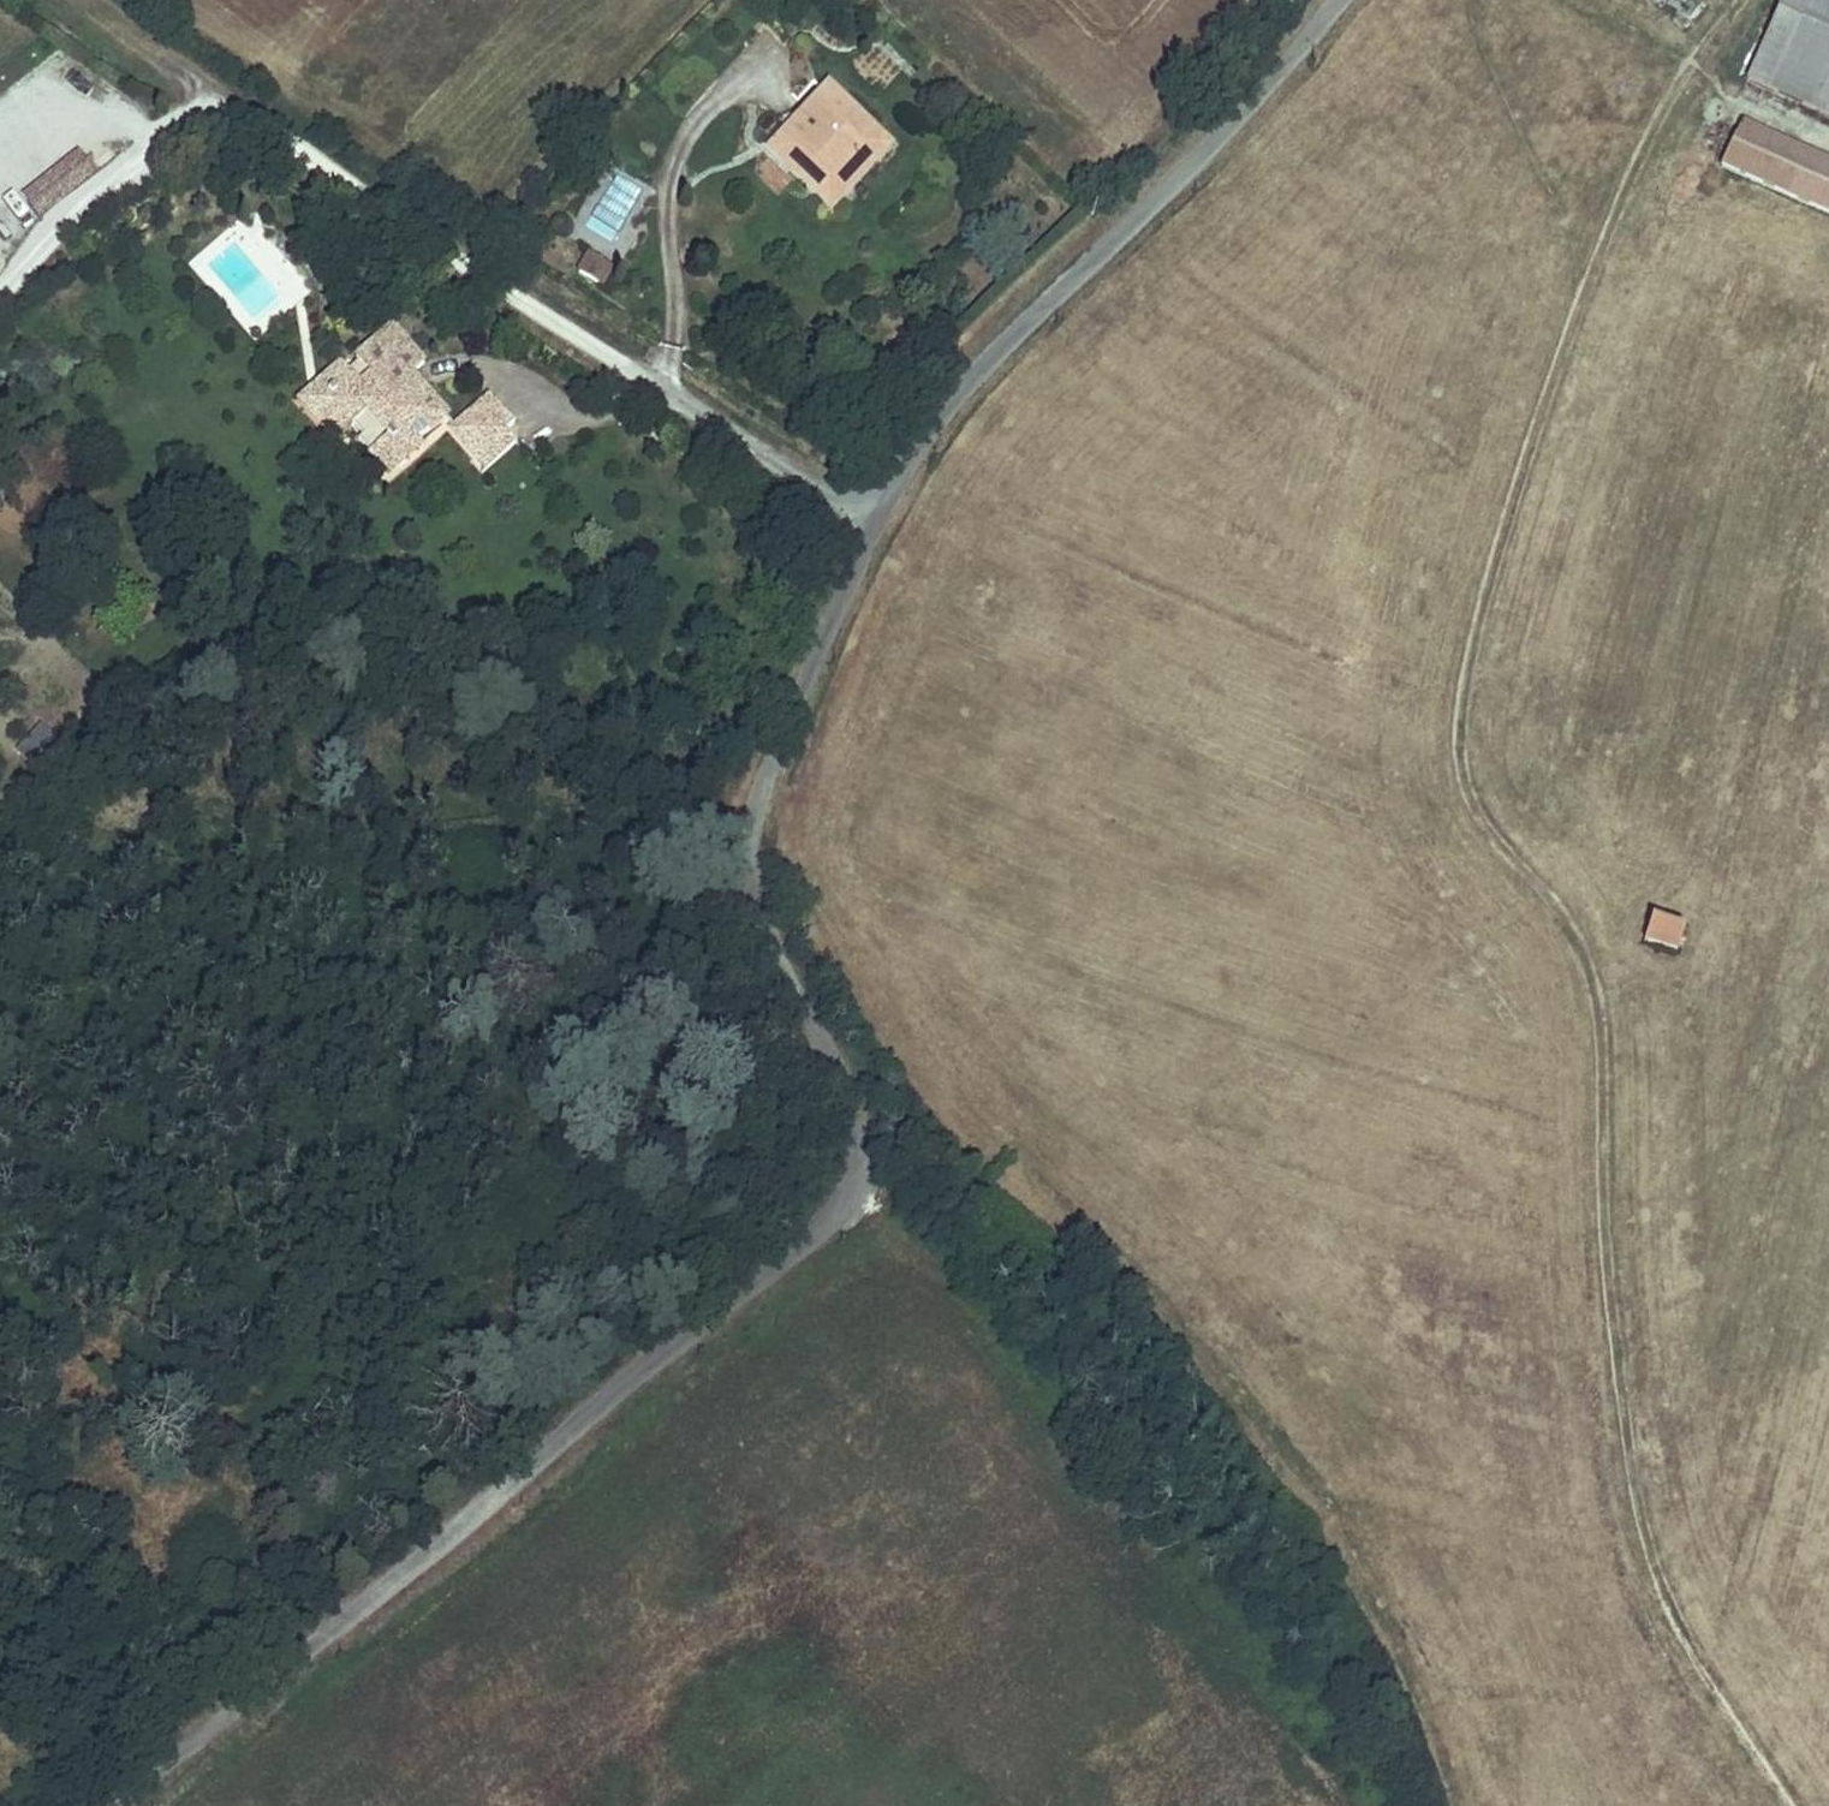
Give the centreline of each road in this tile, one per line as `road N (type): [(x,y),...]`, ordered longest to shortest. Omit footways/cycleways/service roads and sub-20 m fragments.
road 1 (unclassified): [(1339,0),(1266,84),(989,360),(931,431),(876,526),(773,758),(754,812),(750,873),(776,952),(849,1098),(856,1137),(843,1203),(110,1805)]
road 2 (track): [(1792,1805),(1689,1648),(1645,1546),(1596,1171),(1602,1015),(1568,925),(1505,867),(1463,792),(1453,723),(1508,491),(1581,285),(1655,123),(1748,0)]
road 3 (track): [(226,113),(77,0)]

